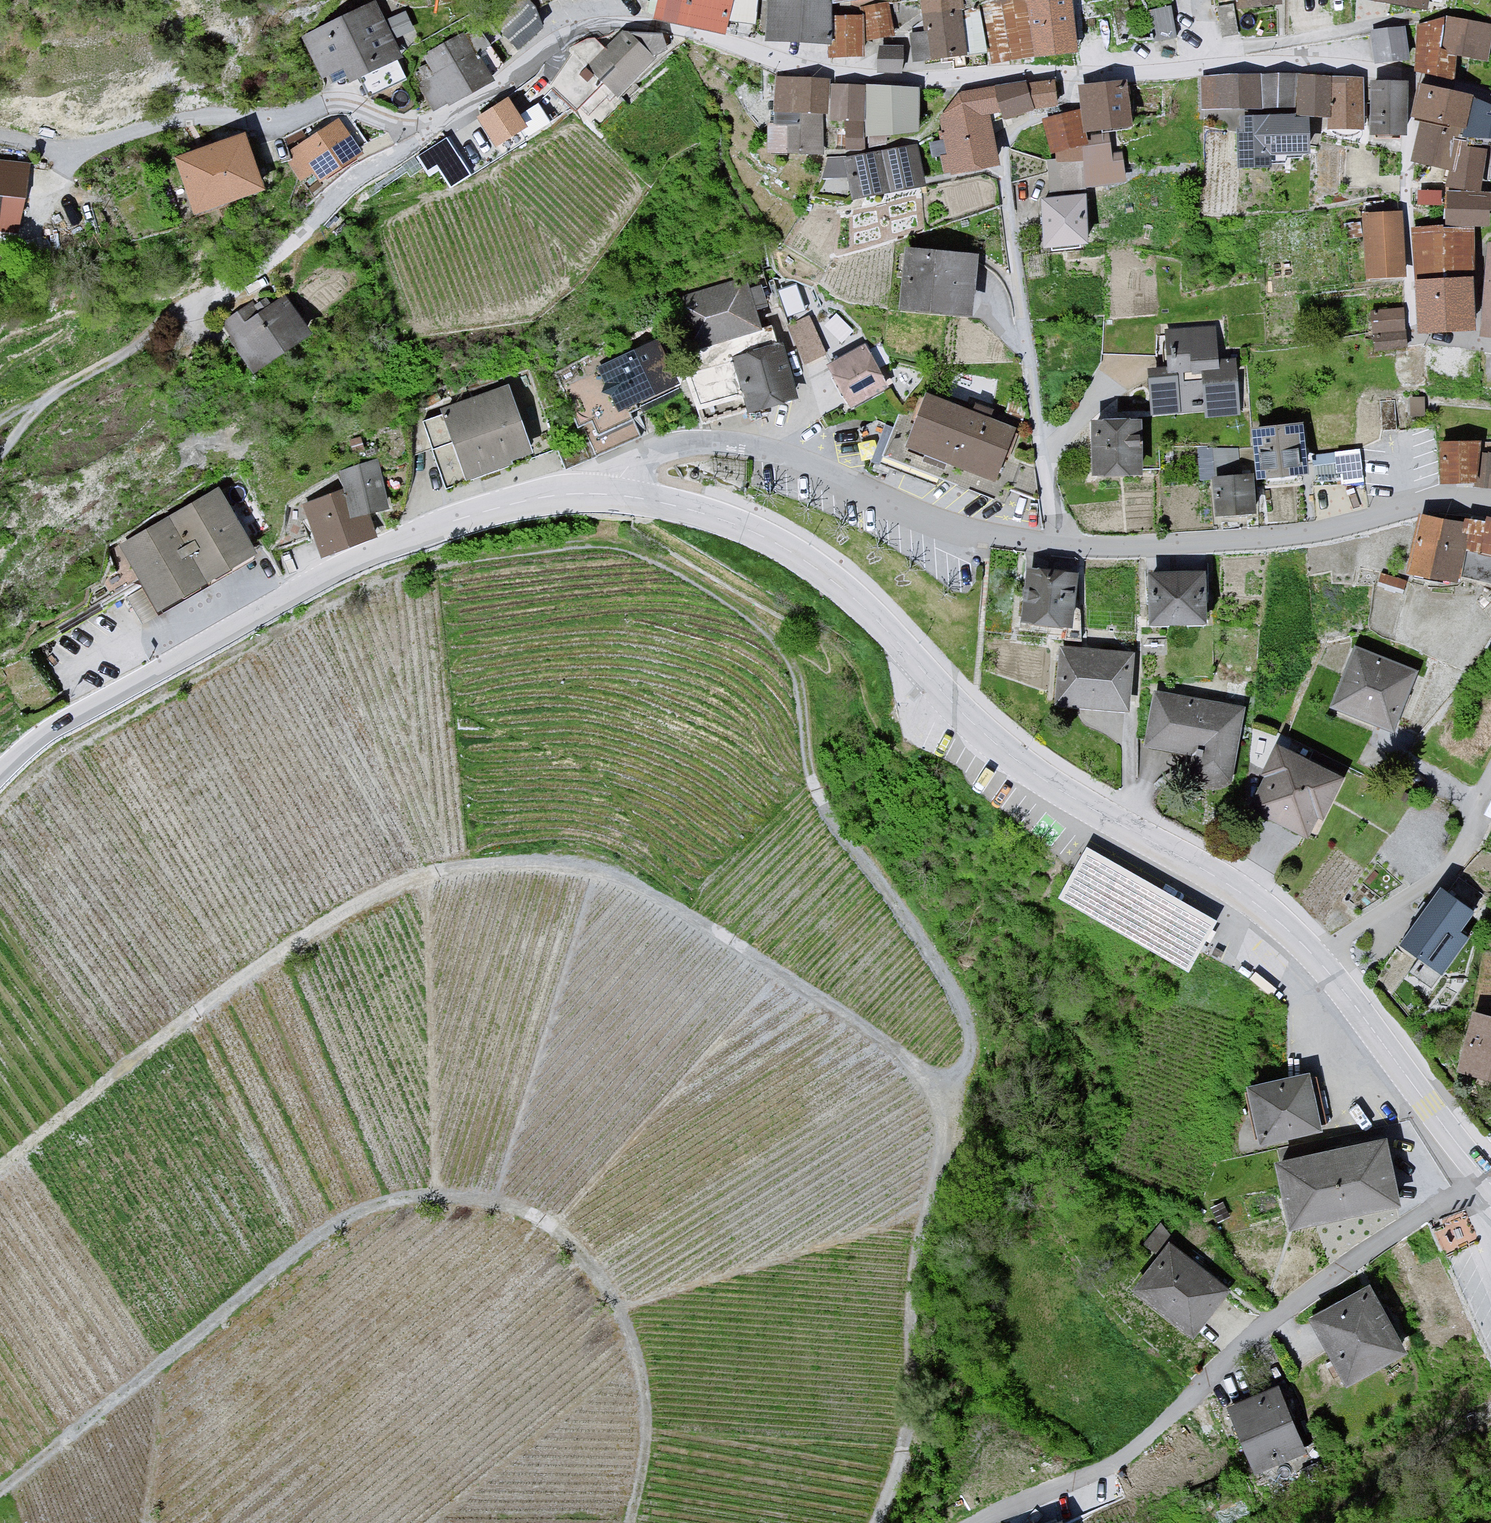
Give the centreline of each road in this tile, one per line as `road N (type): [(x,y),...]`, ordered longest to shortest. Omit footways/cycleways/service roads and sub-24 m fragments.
road 1 (tertiary): [(623,499),(704,511),(761,534),(858,597),(1000,730),(1296,923),(1490,1178)]
road 2 (residential): [(429,133),(572,29),(645,20),(851,78),(1324,65),(1409,74),(1490,101)]
road 3 (track): [(0,1169),(283,951),(431,874),(587,871),(828,1004),(953,1088)]
road 4 (track): [(644,1522),(674,1421),(672,1354),(653,1291),(613,1231),(580,1208),(521,1185),(407,1188),(322,1231),(0,1495)]
road 5 (residential): [(623,499),(664,458),(731,450),(945,522),(1054,543),(1246,540),(1448,506),(1490,508)]
road 6 (track): [(0,825),(172,698),(492,559),(655,556),(757,622),(789,654)]
road 7 (tertiary): [(0,770),(143,673),(345,564),(467,513),(569,494),(623,499)]
road 8 (track): [(990,1522),(1123,1457),(1275,1321),(1490,1177)]
road 9 (unclassified): [(0,144),(53,153),(173,122),(261,126),(343,105),(429,133)]
road 10 (track): [(953,1088),(882,1522)]
road 11 (track): [(953,1088),(968,1047),(907,932),(816,807),(801,705)]
road 12 (residential): [(183,310),(253,273),(345,186),(429,133)]
road 13 (track): [(0,447),(56,389),(183,310)]

